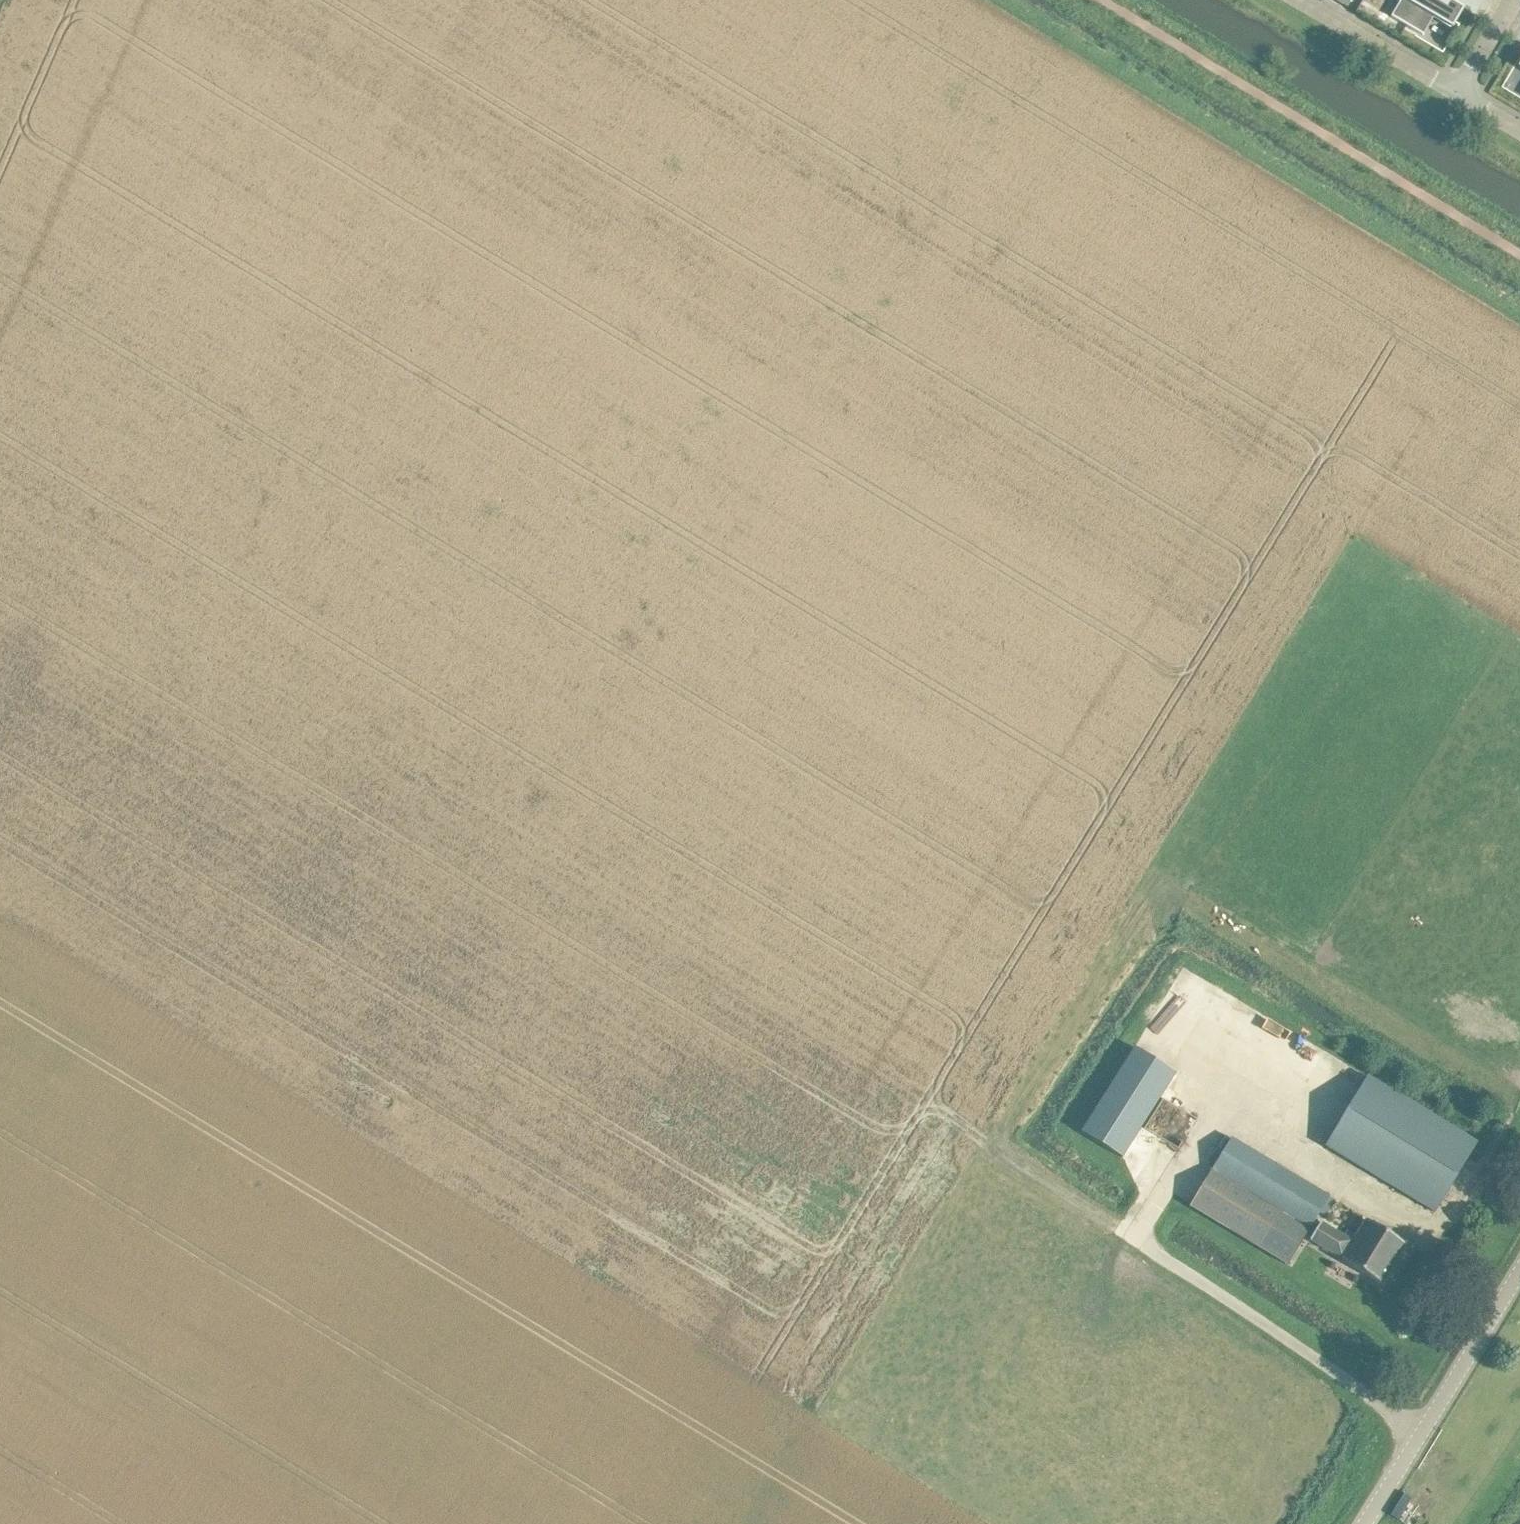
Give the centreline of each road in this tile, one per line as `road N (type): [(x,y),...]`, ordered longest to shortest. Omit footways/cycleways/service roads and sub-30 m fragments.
road 1 (track): [(1137,1240),(1004,1161),(999,1137),(1149,898),(1179,895)]
road 2 (tertiary): [(1365,1523),(1519,1271)]
road 3 (residential): [(1457,93),(1299,0)]

